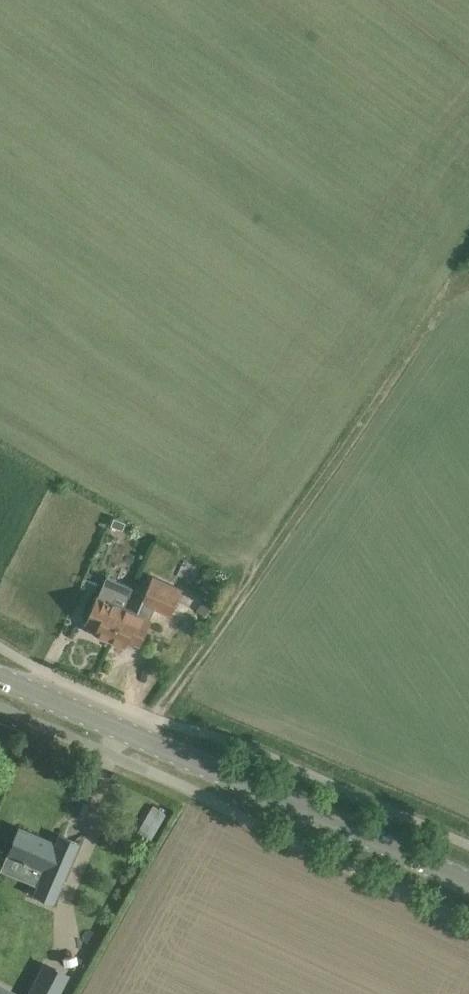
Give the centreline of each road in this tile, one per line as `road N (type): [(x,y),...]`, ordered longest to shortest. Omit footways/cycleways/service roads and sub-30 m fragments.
road 1 (track): [(468,275),(240,594),(146,742)]
road 2 (tertiary): [(0,679),(468,889)]

